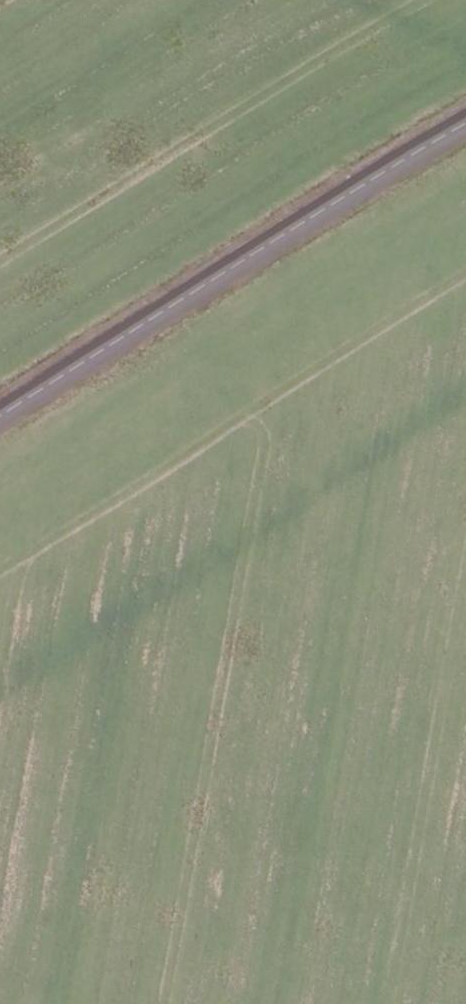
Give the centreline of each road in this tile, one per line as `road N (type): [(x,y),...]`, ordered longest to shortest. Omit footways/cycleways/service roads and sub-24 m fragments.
road 1 (tertiary): [(465,126),(0,416)]

